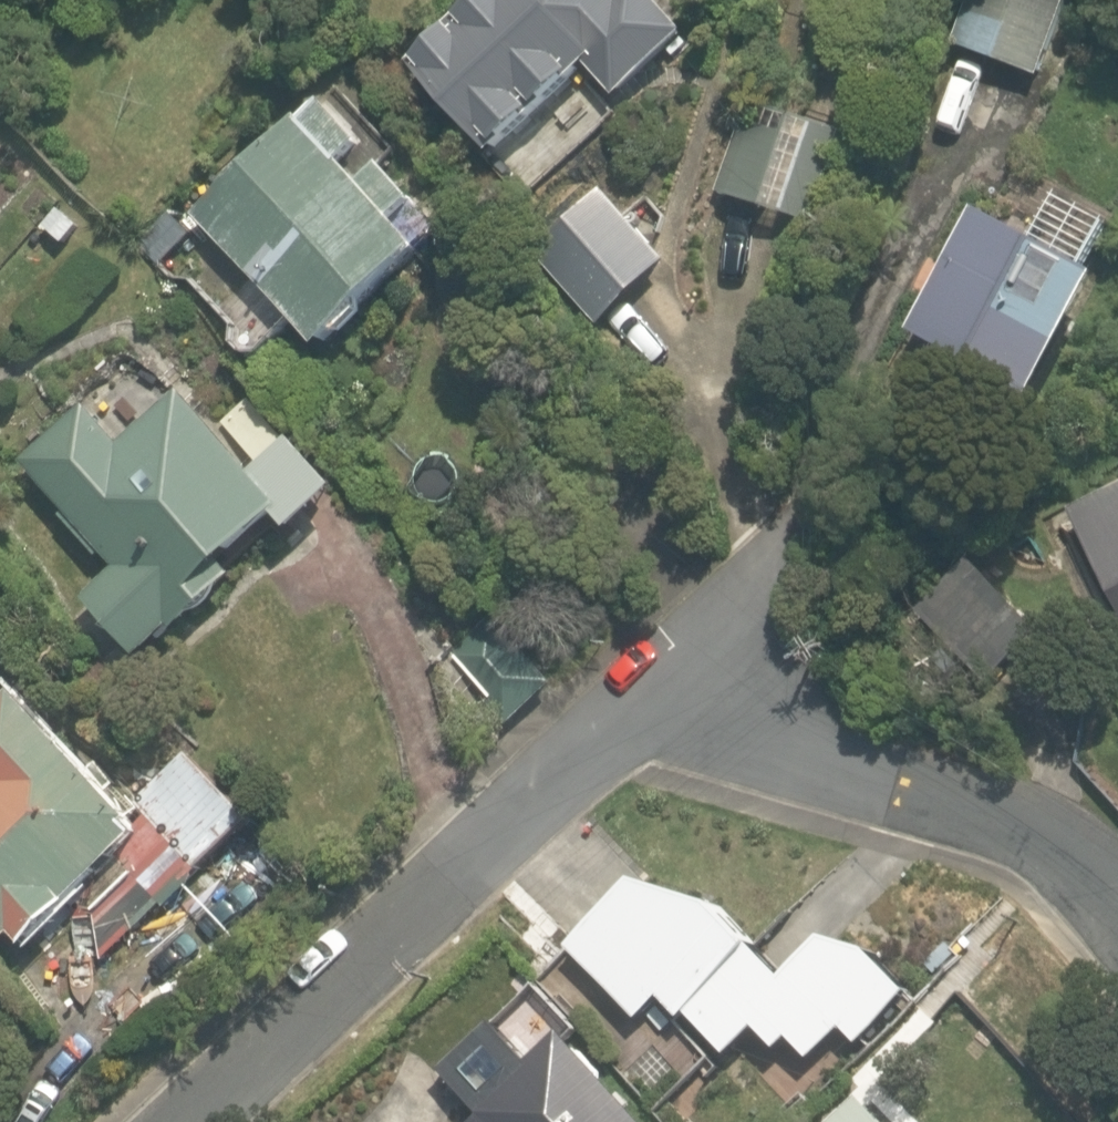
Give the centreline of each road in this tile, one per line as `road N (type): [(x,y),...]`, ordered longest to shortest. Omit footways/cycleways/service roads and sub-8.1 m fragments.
road 1 (residential): [(184,1121),(658,696)]
road 2 (residential): [(1117,910),(1066,850),(974,796),(763,722),(658,696)]
road 3 (residential): [(658,696),(761,544)]

